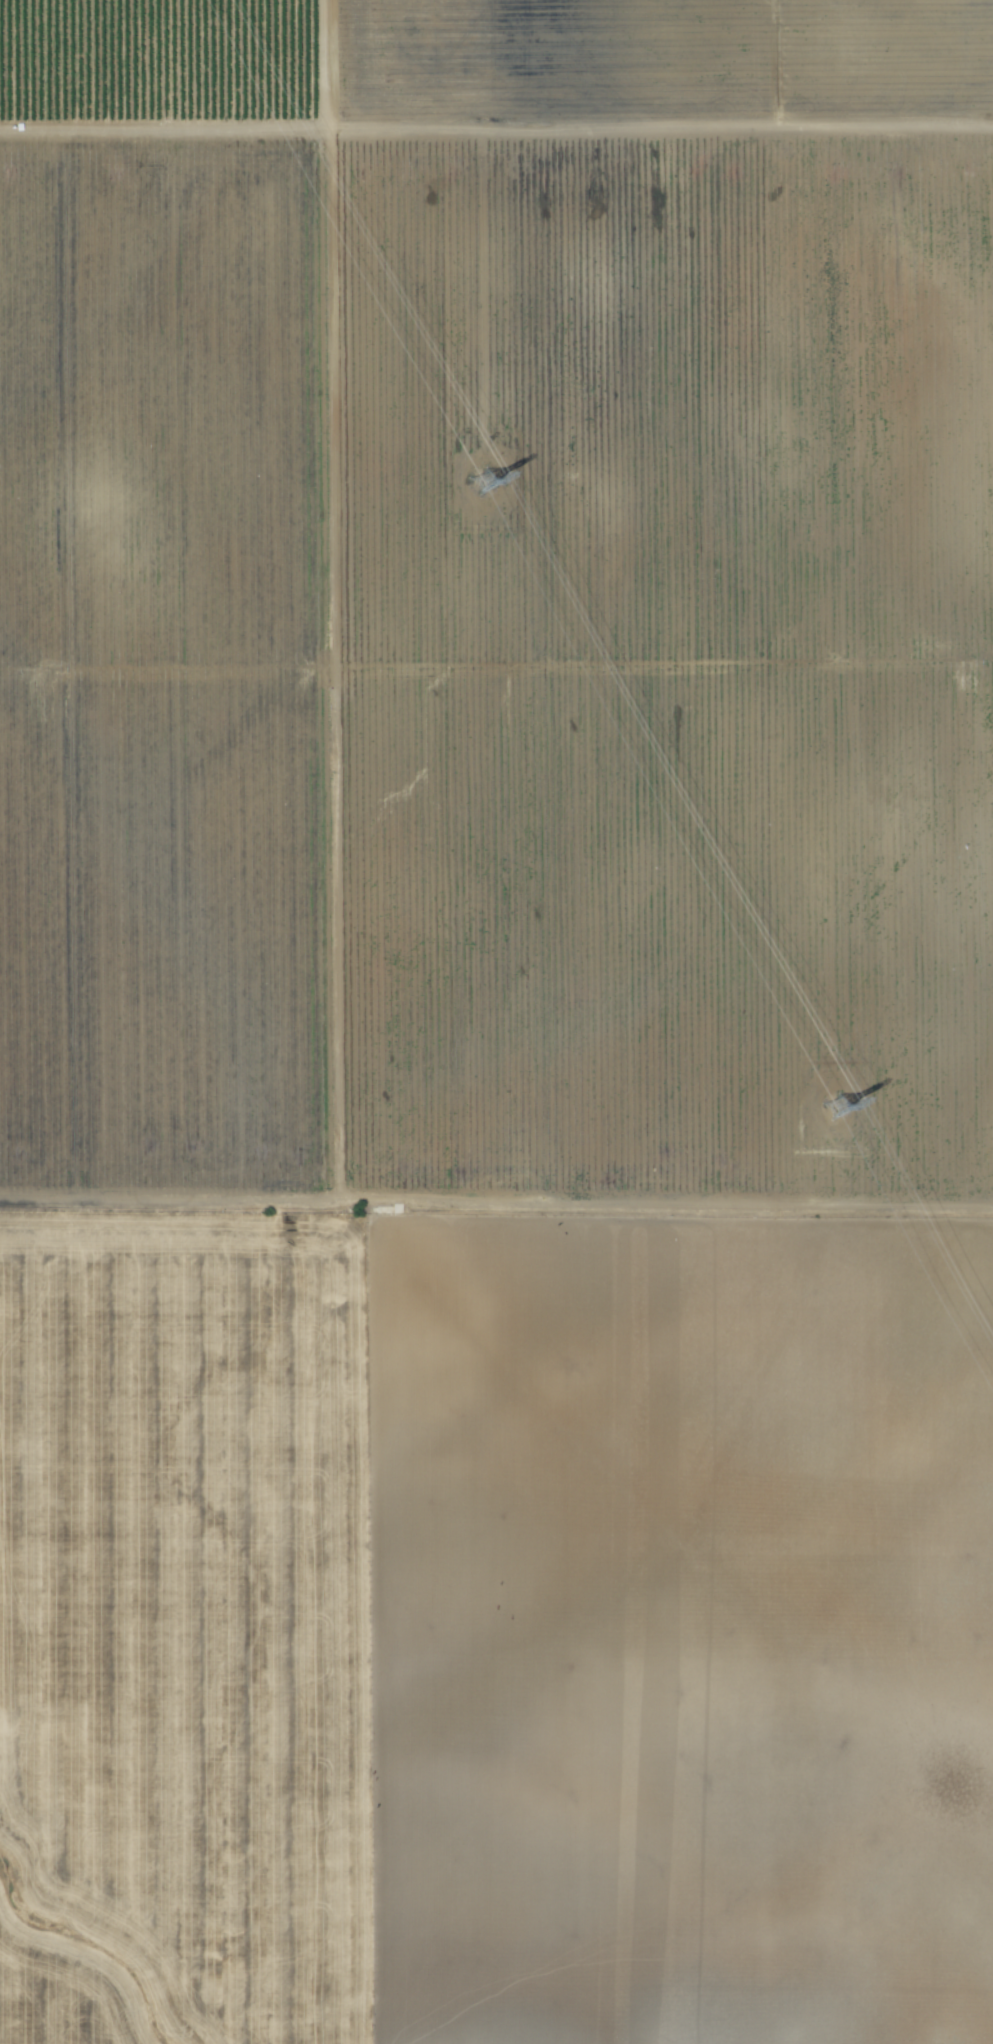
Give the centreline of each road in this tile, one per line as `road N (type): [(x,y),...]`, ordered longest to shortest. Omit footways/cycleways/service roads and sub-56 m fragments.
road 1 (track): [(0,133),(992,122)]
road 2 (track): [(325,0),(328,130)]

